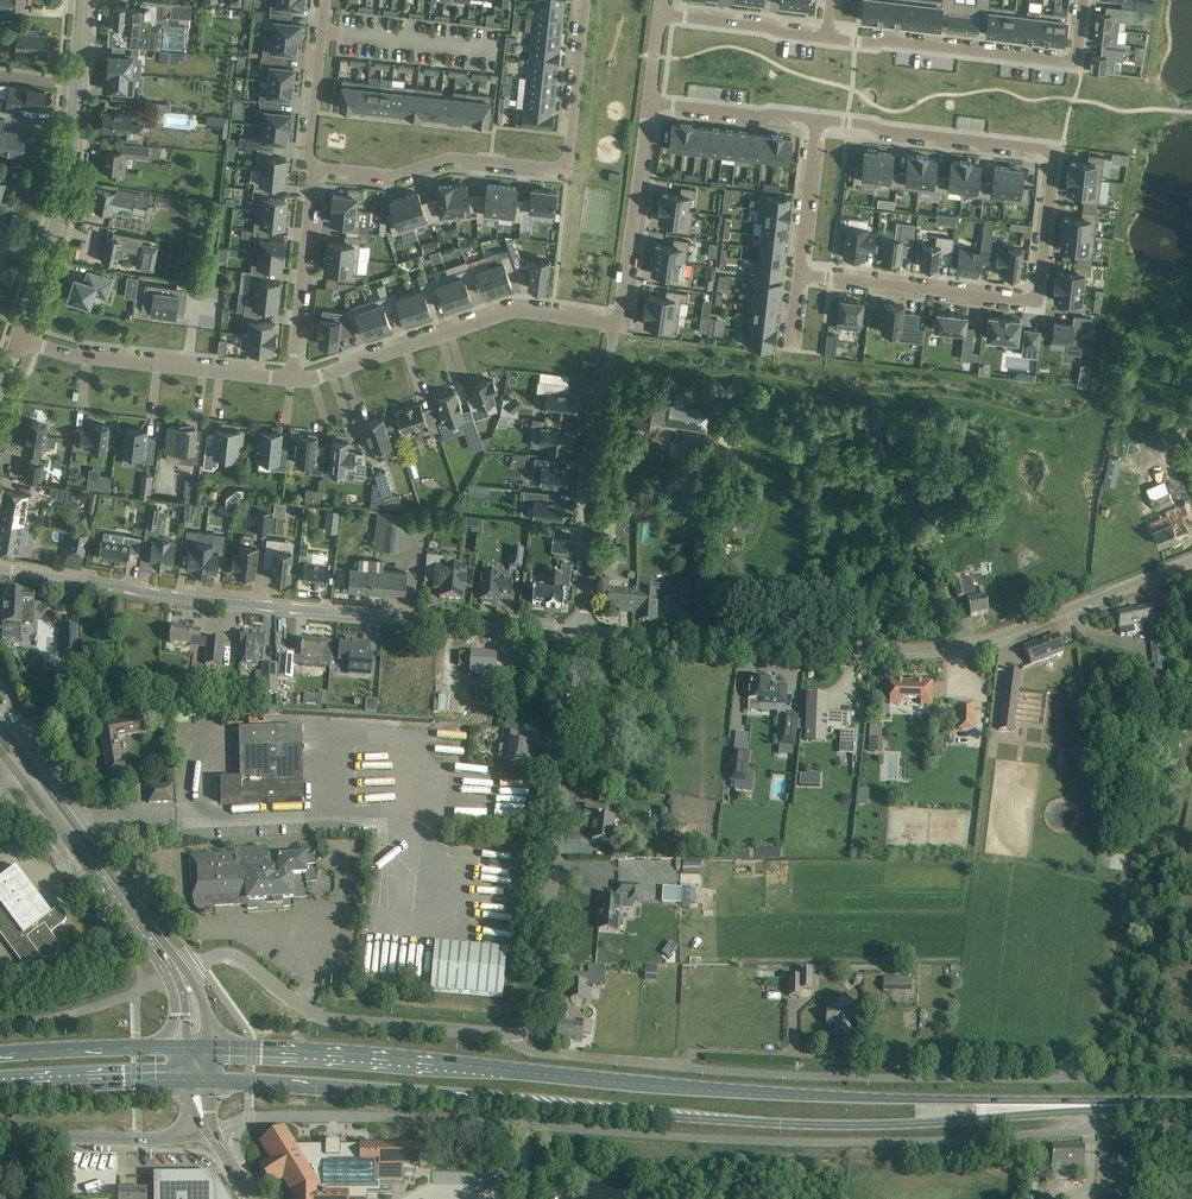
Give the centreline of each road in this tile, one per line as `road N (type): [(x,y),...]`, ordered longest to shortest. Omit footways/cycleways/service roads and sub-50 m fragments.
road 1 (primary): [(1146,1104),(781,1093),(413,1055),(207,1043)]
road 2 (primary): [(209,1084),(813,1124),(1146,1104)]
road 3 (residential): [(818,119),(1056,149),(1037,295),(1028,301),(798,275)]
road 4 (unclassified): [(582,635),(225,603),(0,567)]
road 5 (residential): [(291,380),(514,310),(618,324),(649,104)]
road 6 (unclassified): [(752,644),(958,648),(1191,560)]
road 7 (residential): [(587,0),(568,169),(450,158),(395,176),(314,167)]
road 8 (residential): [(532,1026),(545,978),(582,635)]
road 9 (residential): [(518,1036),(324,1018),(240,959),(220,957),(179,975)]
road 10 (residential): [(18,339),(78,357),(291,380)]
road 11 (tertiary): [(18,339),(57,229),(76,85)]
road 12 (residential): [(582,635),(604,384)]
road 13 (residential): [(828,38),(1076,63)]
road 14 (residential): [(291,380),(314,167)]
road 15 (unclassified): [(210,1132),(138,1138),(0,1130)]
road 16 (unclassified): [(179,975),(60,1016),(0,1025)]
road 17 (primary): [(0,1090),(182,1084)]
road 18 (primary): [(181,1042),(0,1050)]
road 19 (unclassified): [(752,644),(582,635)]
road 20 (residential): [(649,104),(818,119)]
road 21 (residential): [(660,16),(828,38)]
road 22 (residential): [(314,167),(325,0)]
road 23 (residential): [(518,1036),(533,1052),(676,1066)]
road 24 (residential): [(818,119),(798,275)]
road 25 (unclassified): [(210,1132),(247,1117),(350,1116)]
road 26 (tertiary): [(18,776),(105,876)]
road 27 (tertiary): [(105,876),(32,767)]
road 28 (tertiary): [(105,876),(179,975)]

